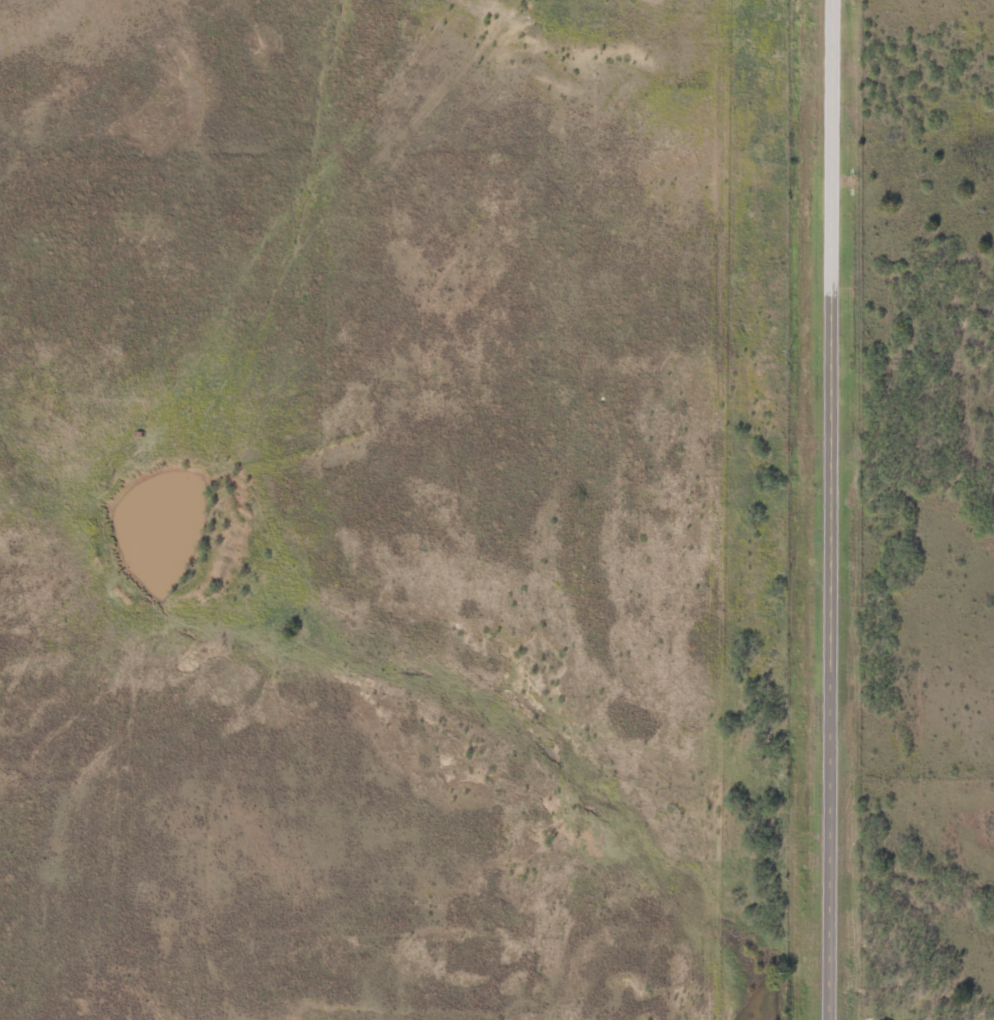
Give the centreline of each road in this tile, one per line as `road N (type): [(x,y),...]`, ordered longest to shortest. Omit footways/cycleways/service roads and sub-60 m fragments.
road 1 (tertiary): [(827,1019),(830,0)]

